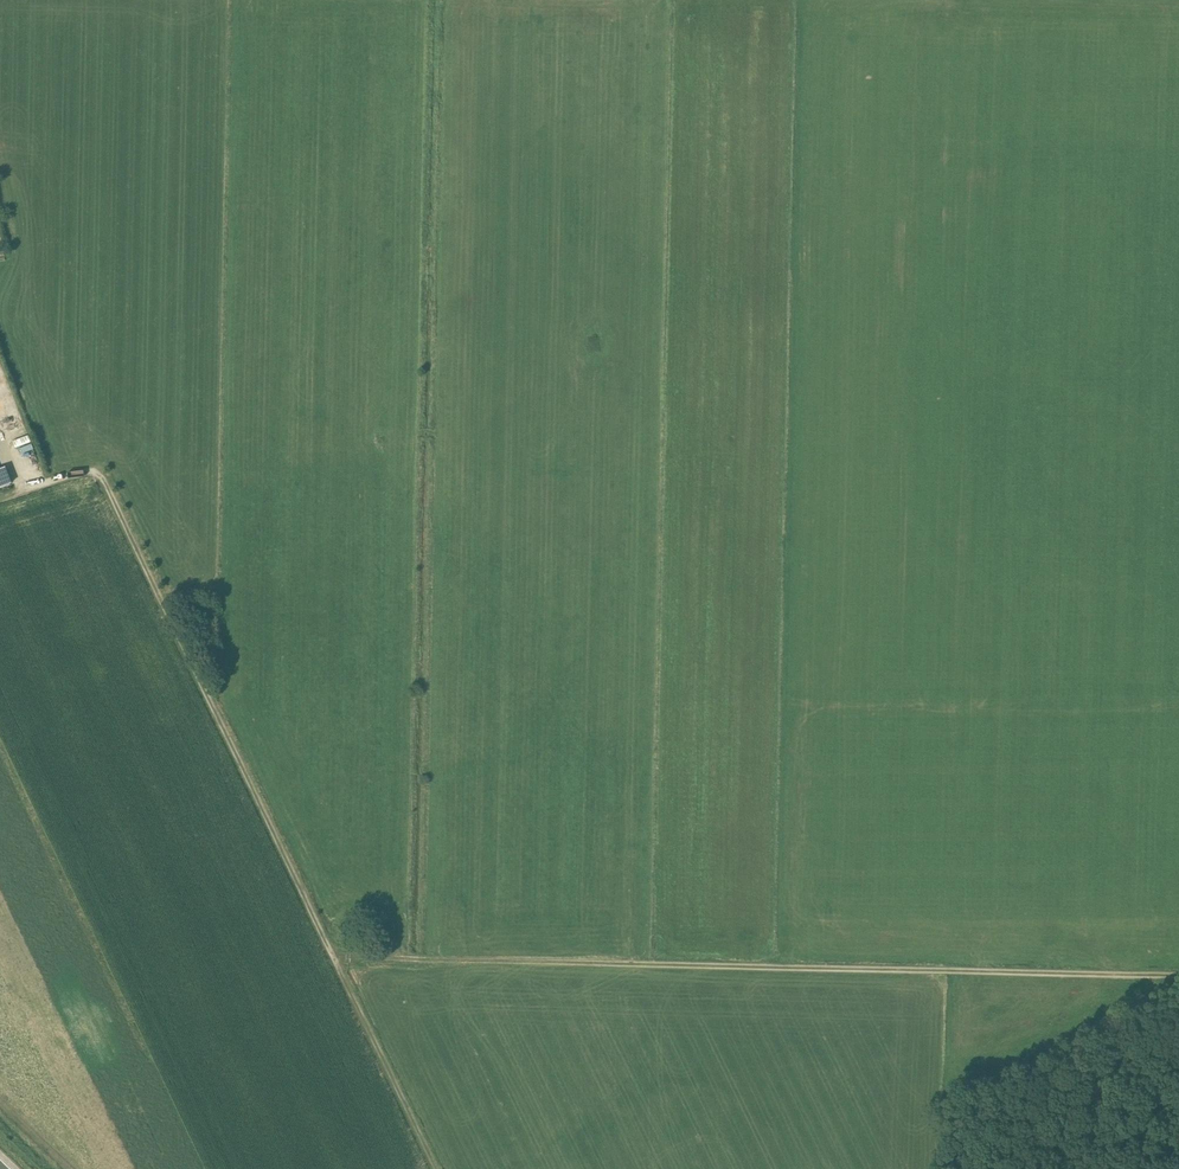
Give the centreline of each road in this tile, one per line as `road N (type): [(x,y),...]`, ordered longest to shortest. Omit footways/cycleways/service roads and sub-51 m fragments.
road 1 (track): [(1178,975),(332,955),(102,478),(92,472),(28,486)]
road 2 (track): [(332,955),(438,1168)]

